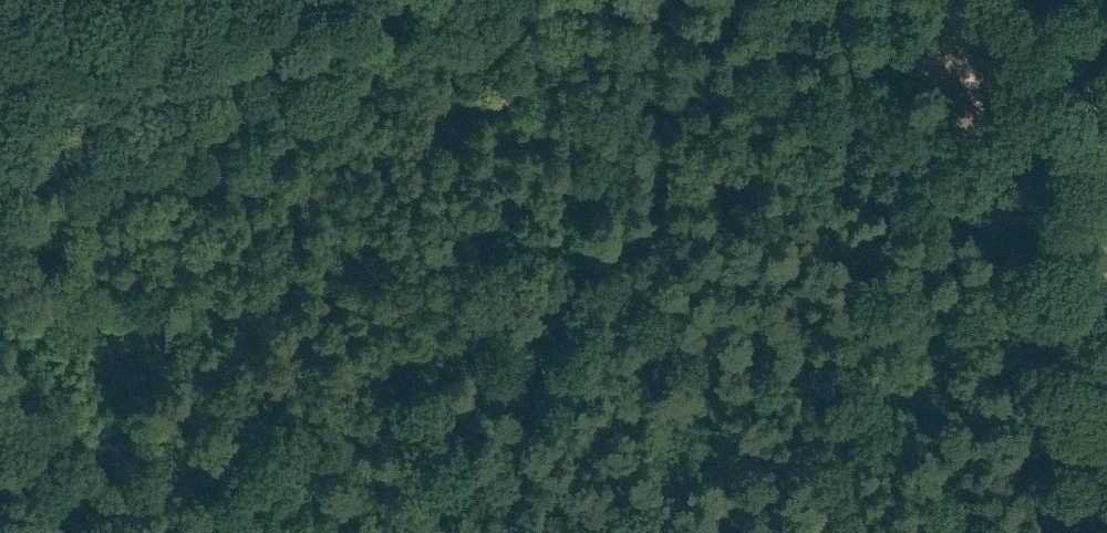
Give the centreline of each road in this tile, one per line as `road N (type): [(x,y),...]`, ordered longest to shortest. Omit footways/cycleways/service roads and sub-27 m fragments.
road 1 (track): [(949,0),(1081,532)]
road 2 (track): [(0,186),(446,0)]

